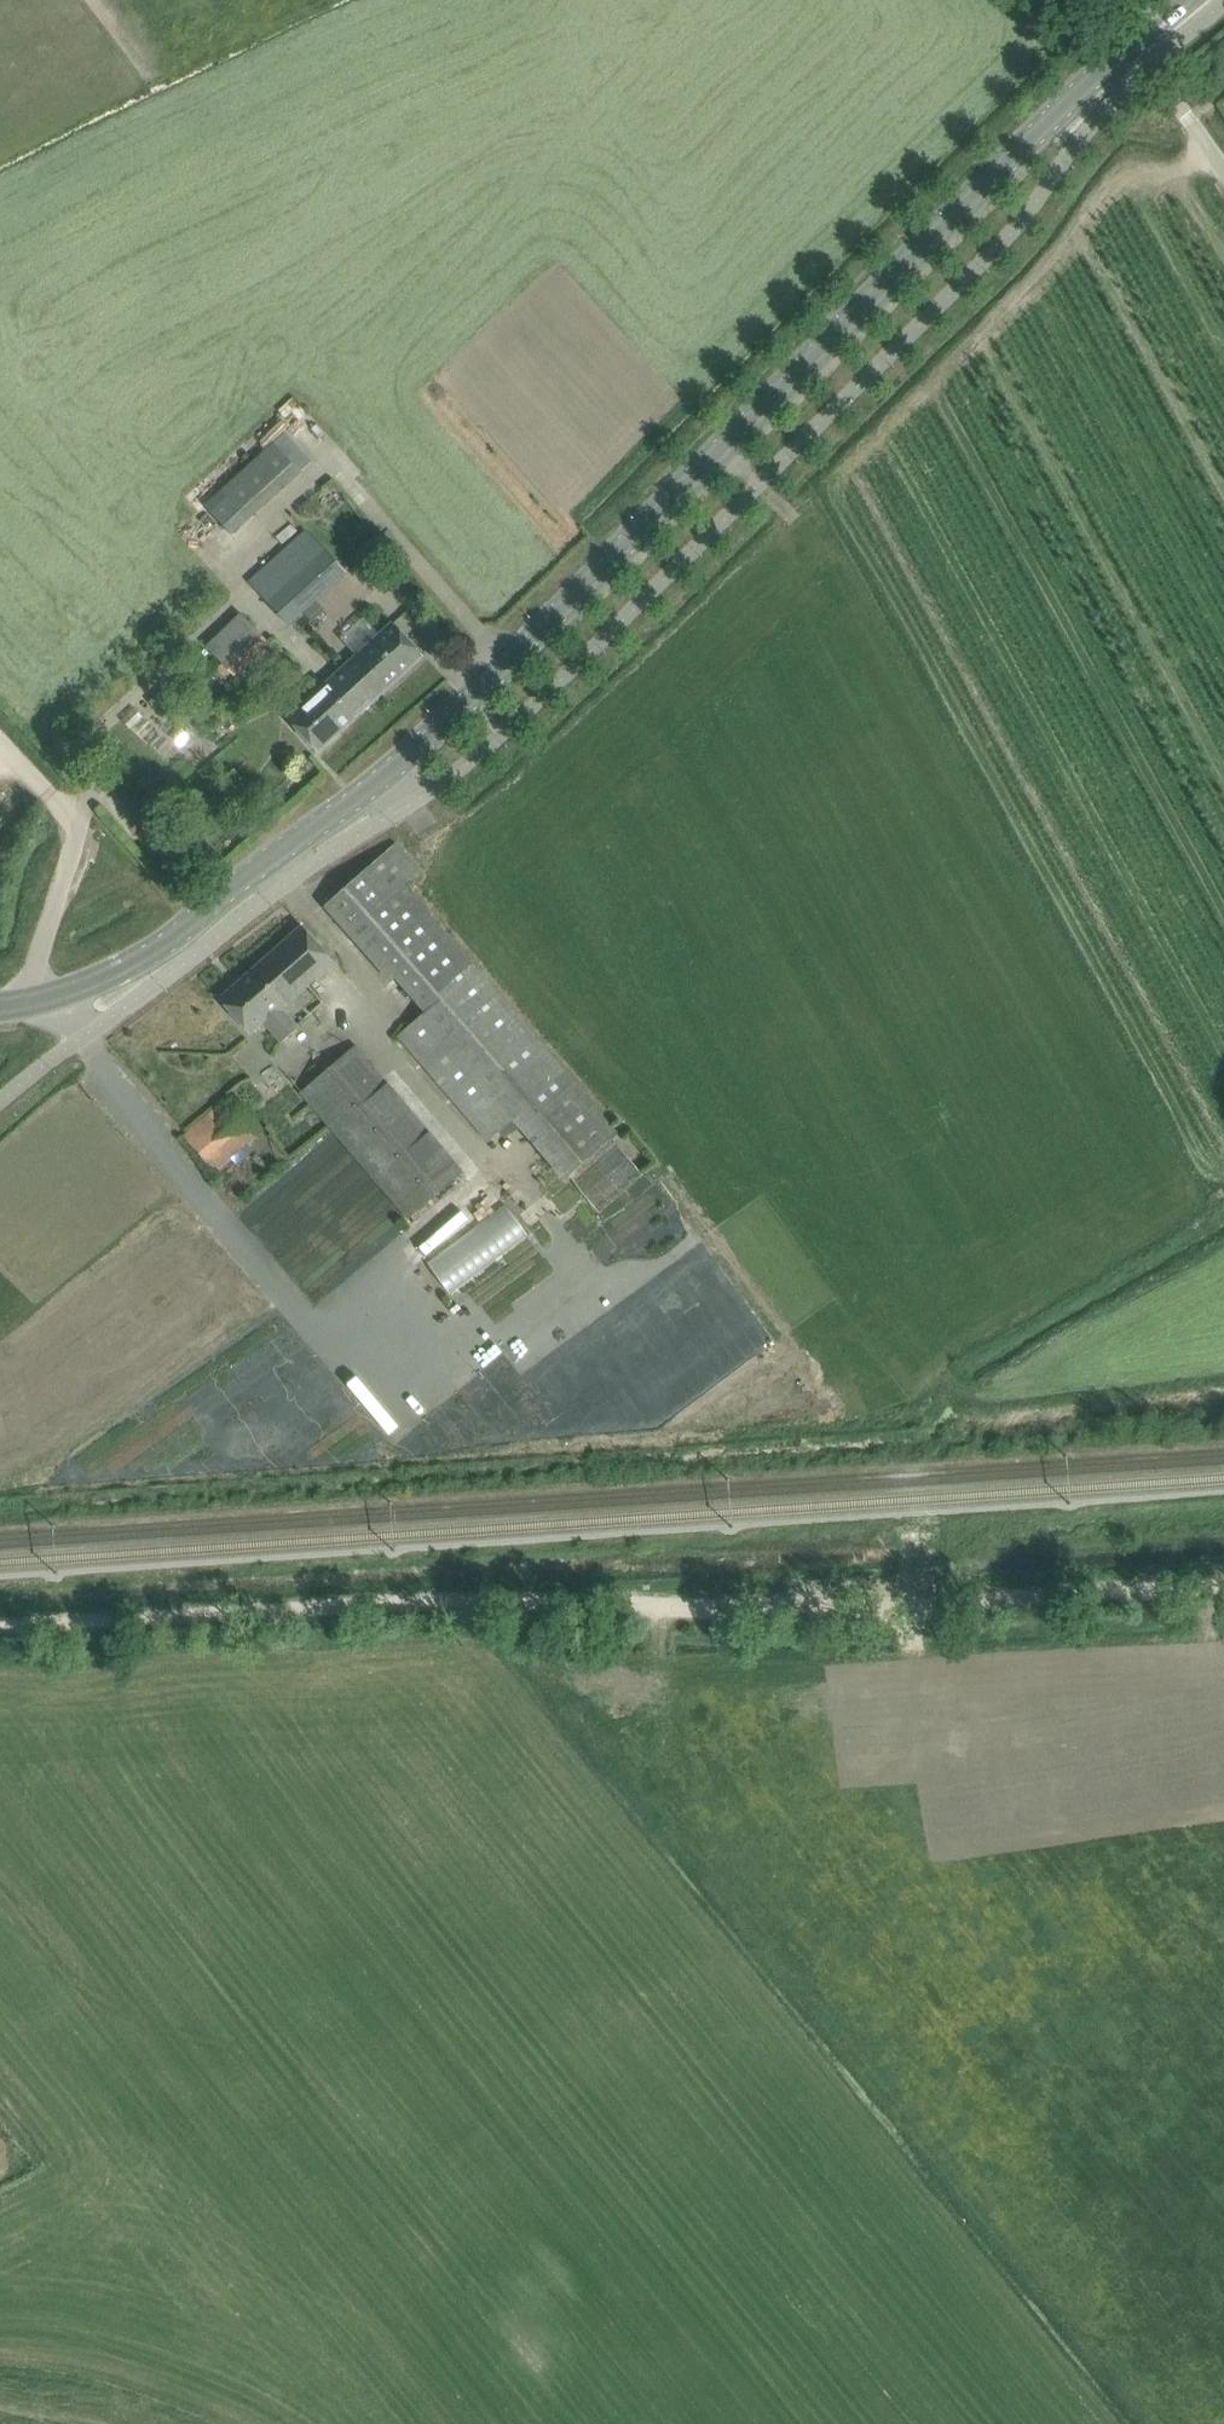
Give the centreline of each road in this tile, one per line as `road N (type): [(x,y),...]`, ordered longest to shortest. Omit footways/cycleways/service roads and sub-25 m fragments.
road 1 (secondary): [(0,1007),(89,983),(152,951),(384,777),(1128,45)]
road 2 (track): [(1223,1587),(753,1612),(452,1600),(0,1626)]
road 3 (unclassified): [(1223,169),(1128,45)]

